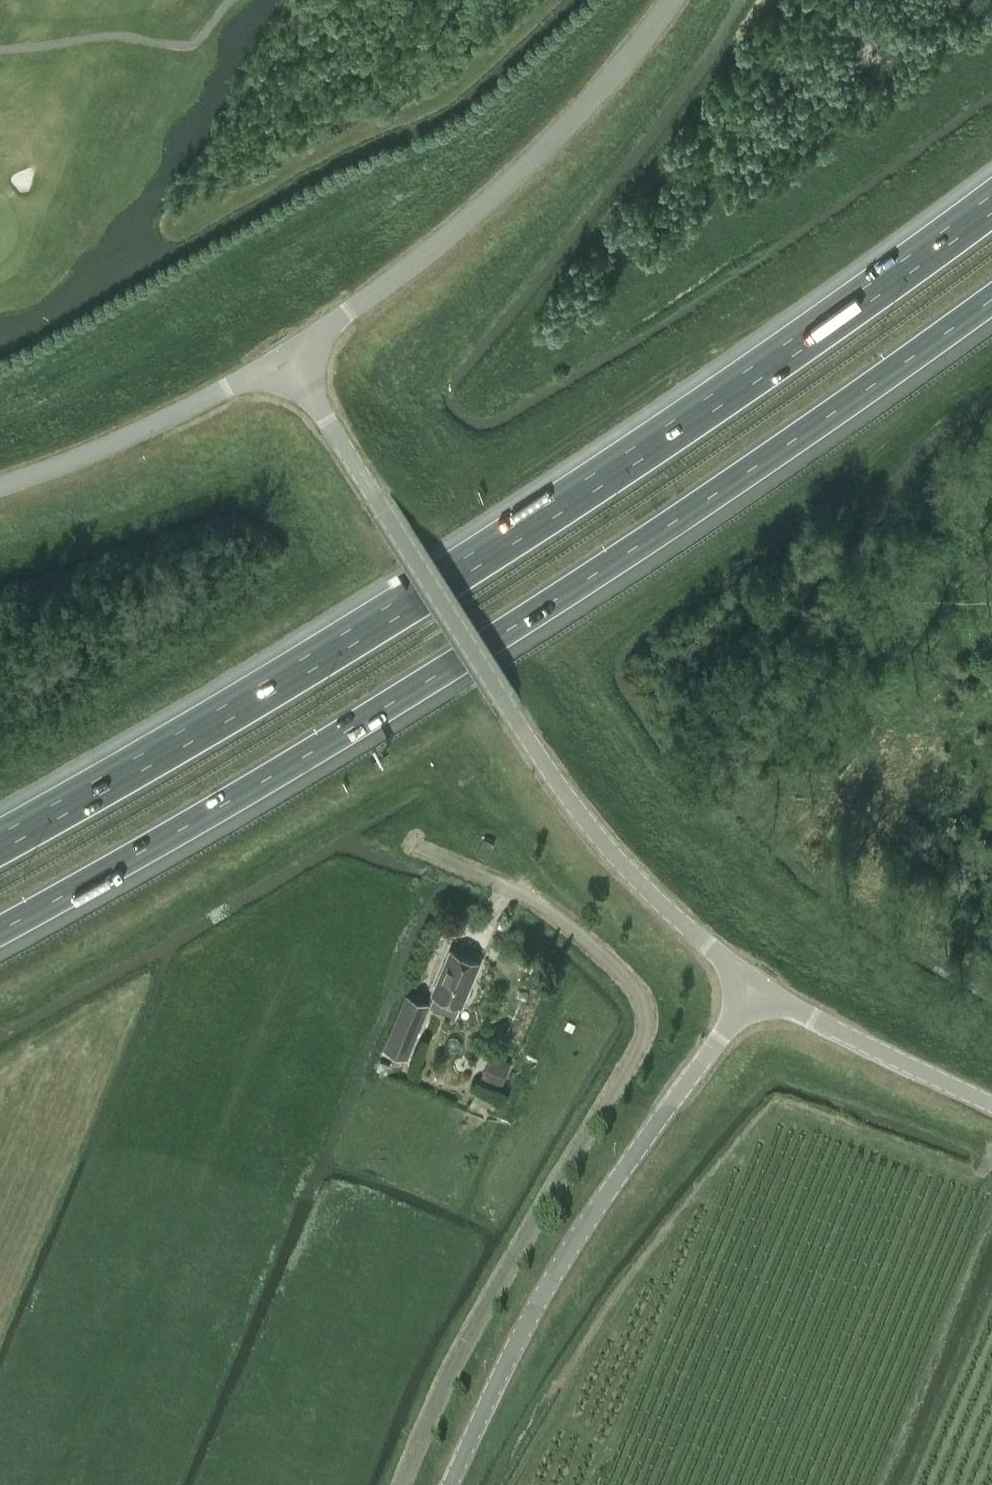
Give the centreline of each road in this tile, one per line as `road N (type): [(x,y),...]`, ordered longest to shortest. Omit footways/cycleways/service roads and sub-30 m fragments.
road 1 (motorway): [(991,204),(704,409),(397,609),(0,844)]
road 2 (motorway): [(0,931),(534,613),(991,299)]
road 3 (unclassified): [(403,1484),(459,1357),(647,1025),(633,987),(544,907),(417,846)]
road 4 (unclassified): [(752,989),(605,846),(509,710),(286,353)]
road 5 (tertiary): [(451,1484),(492,1393),(590,1224),(752,989)]
road 6 (unclassified): [(286,353),(401,279),(539,155),(649,43),(675,0)]
road 7 (unclassified): [(286,353),(124,435),(0,480)]
road 8 (tertiary): [(991,1103),(752,989)]

